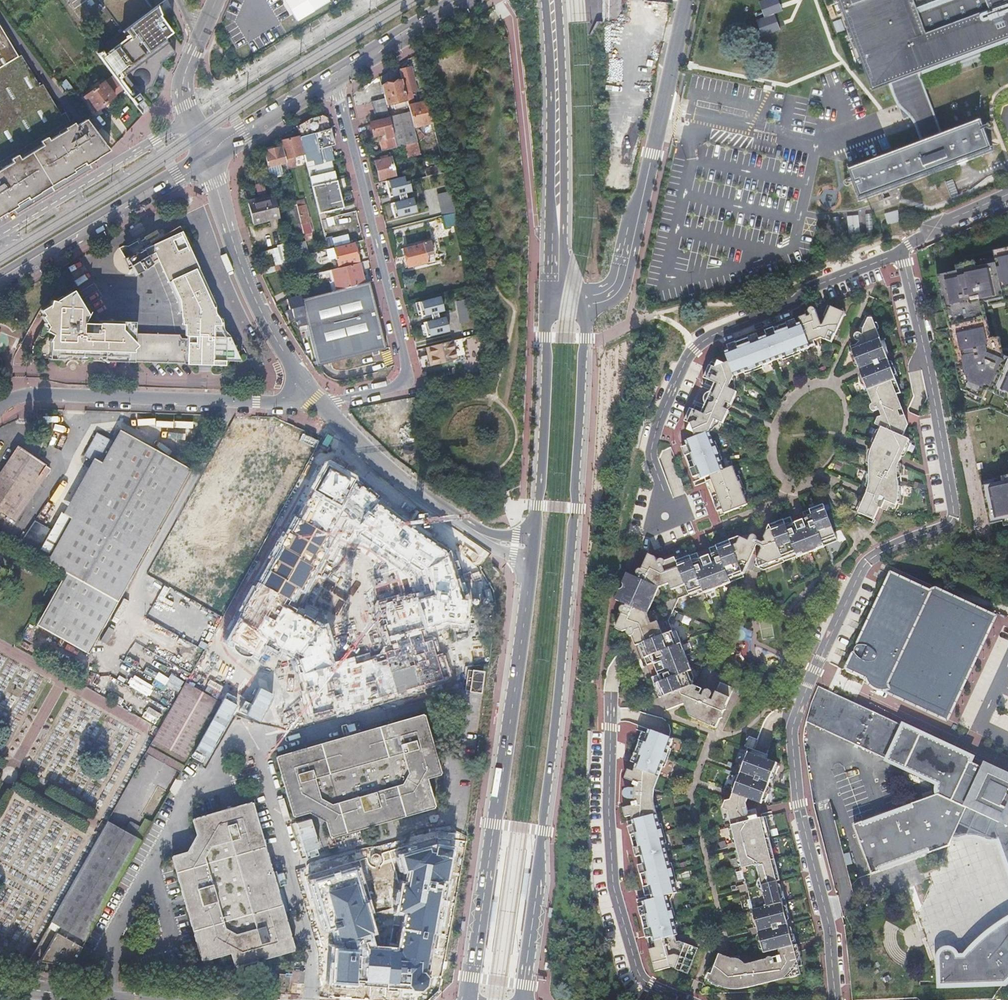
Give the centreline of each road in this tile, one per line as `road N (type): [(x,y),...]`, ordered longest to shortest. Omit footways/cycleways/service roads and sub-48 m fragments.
road 1 (residential): [(900,251),(954,511),(942,529),(867,561),(792,728),(835,999)]
road 2 (primary): [(521,999),(563,650),(583,302)]
road 3 (primary): [(530,567),(468,999)]
road 4 (residential): [(665,516),(651,449),(694,349),(900,251)]
road 5 (residential): [(335,77),(408,377),(399,387),(320,403)]
road 6 (residential): [(611,692),(618,903),(639,973),(689,999)]
road 7 (residential): [(685,0),(620,277),(607,297),(583,302)]
road 8 (unclassified): [(320,403),(50,394),(0,408)]
road 9 (primary): [(320,403),(241,271),(209,156)]
road 10 (primary): [(209,156),(0,279)]
road 11 (primary): [(550,300),(535,534)]
road 12 (primary): [(552,0),(558,232)]
road 13 (residential): [(191,118),(0,234)]
road 14 (primary): [(469,526),(406,484),(320,403)]
road 15 (residential): [(289,867),(452,823)]
road 16 (primary): [(335,77),(209,156)]
road 17 (primary): [(457,0),(335,77)]
road 18 (residential): [(310,999),(313,952),(289,867)]
road 19 (residential): [(289,867),(258,748)]
road 20 (residential): [(1007,199),(900,251)]

